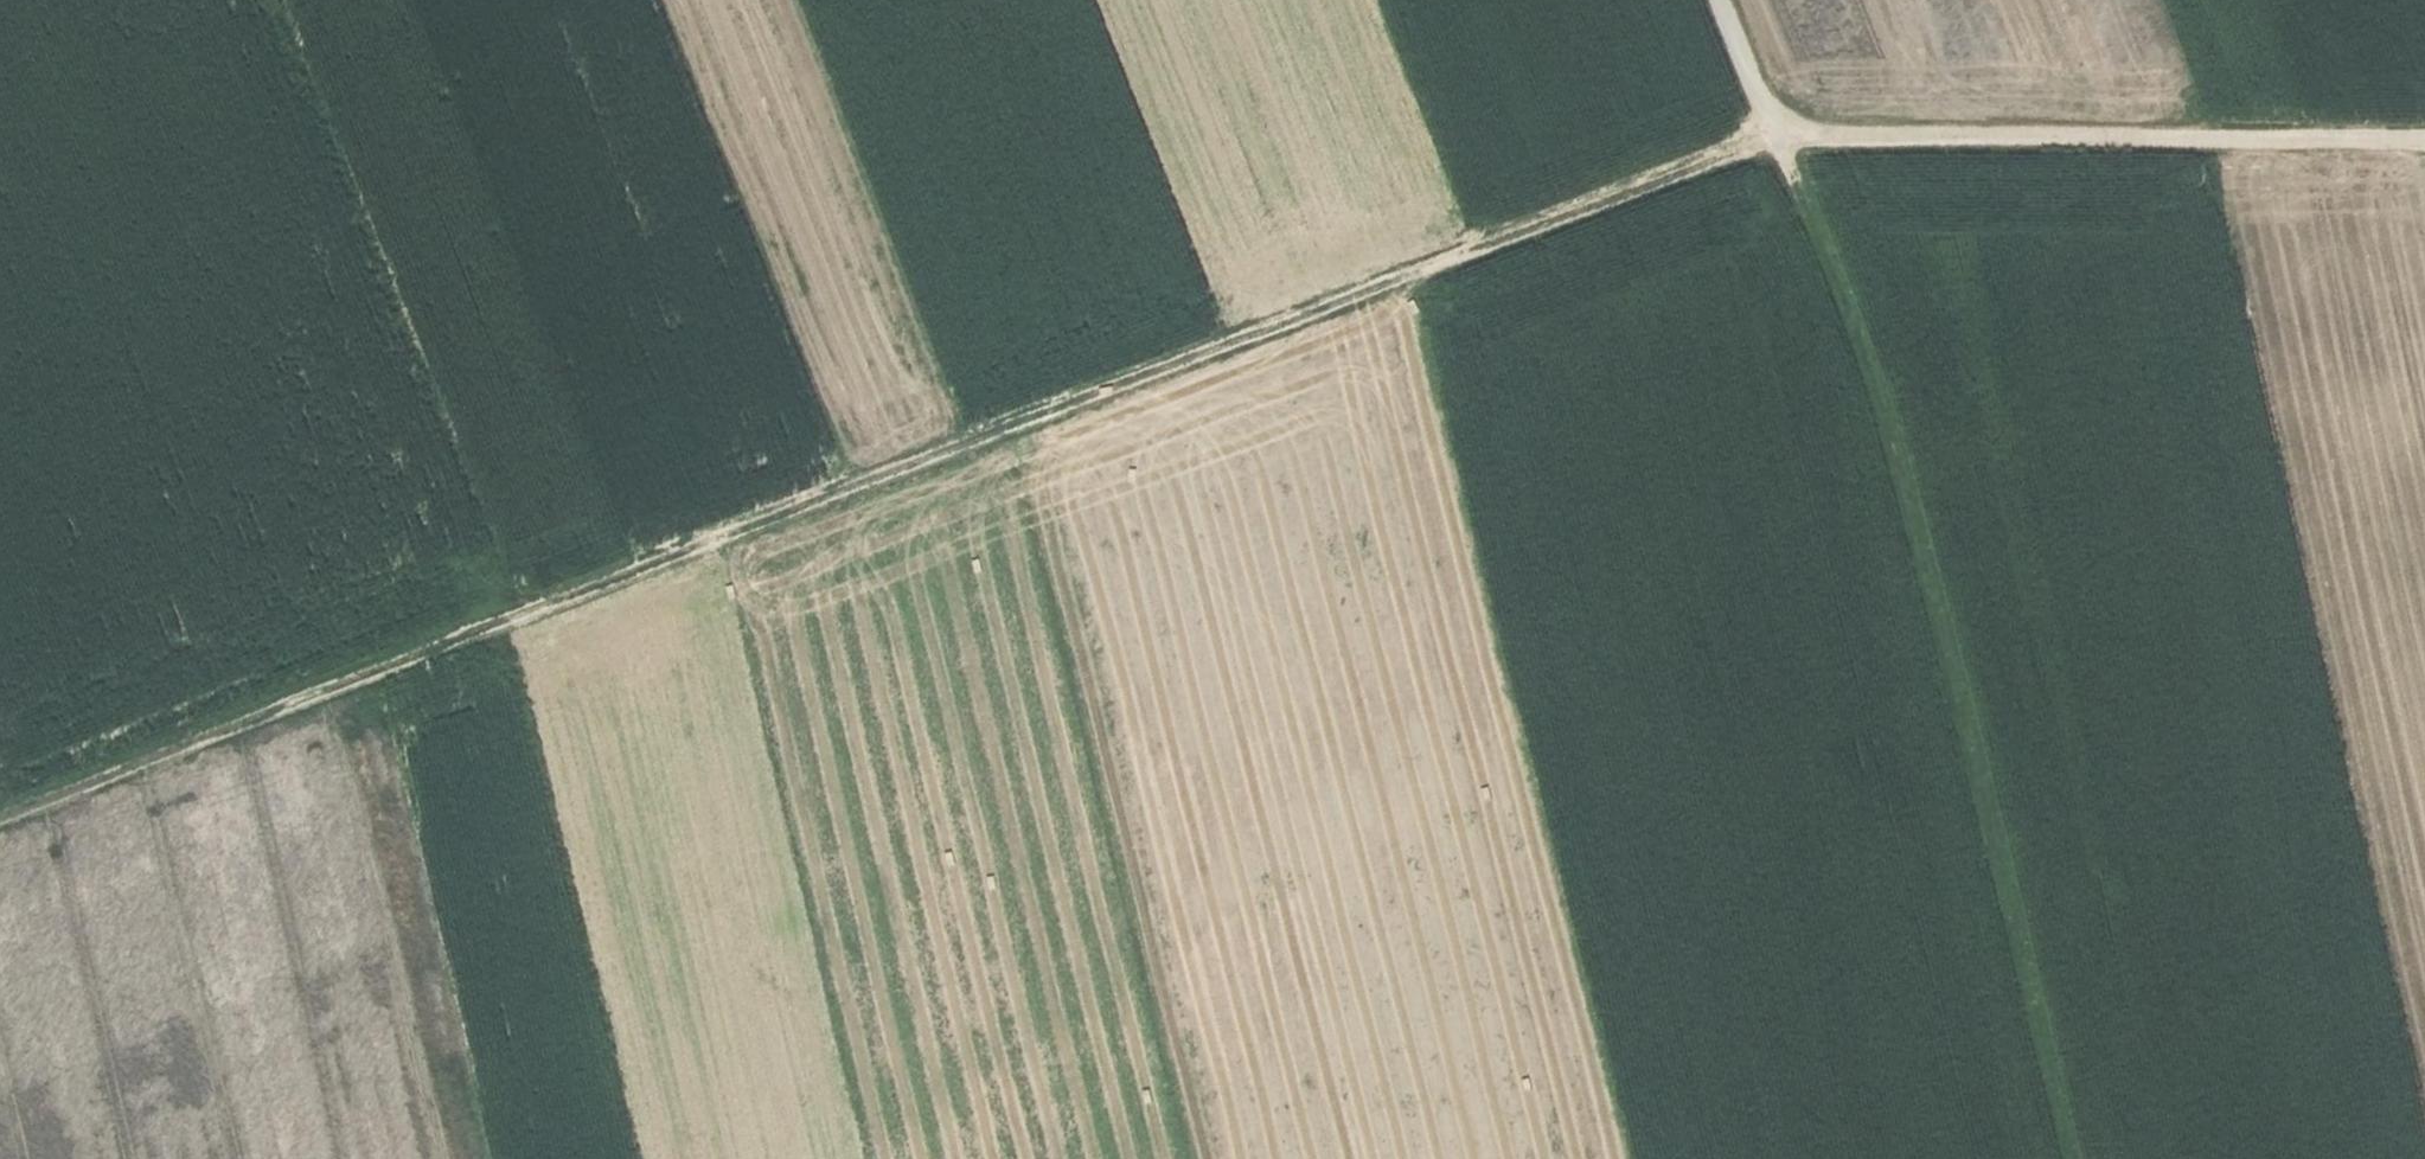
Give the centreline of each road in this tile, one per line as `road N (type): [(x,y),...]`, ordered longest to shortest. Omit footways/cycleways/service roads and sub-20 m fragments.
road 1 (track): [(0,820),(1774,141),(2424,143)]
road 2 (track): [(1774,141),(1718,0)]

